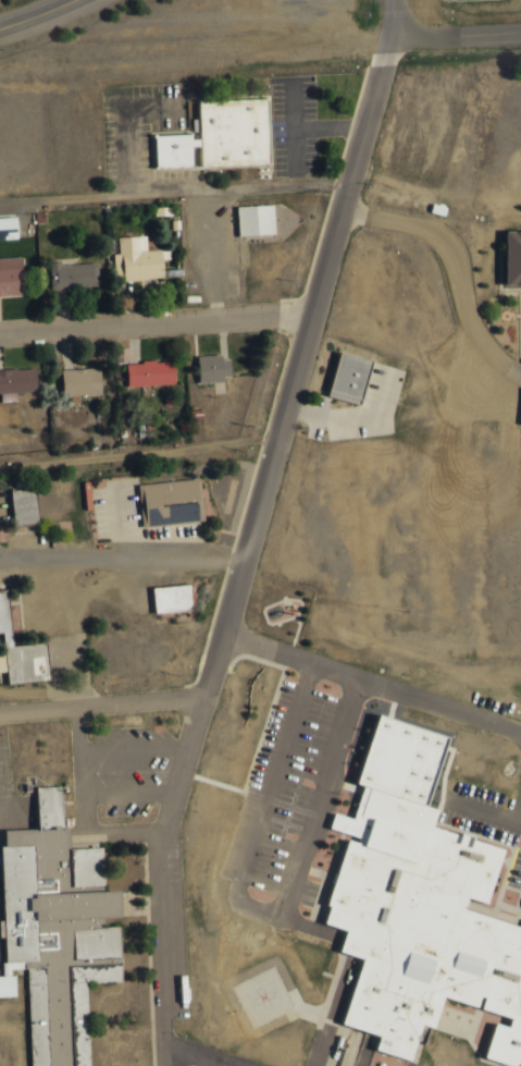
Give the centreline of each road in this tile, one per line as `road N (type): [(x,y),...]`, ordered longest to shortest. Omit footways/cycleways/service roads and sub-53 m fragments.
road 1 (residential): [(389,0),(387,38),(158,842),(165,1065)]
road 2 (residential): [(0,334),(309,316)]
road 3 (residential): [(520,32),(387,38)]

